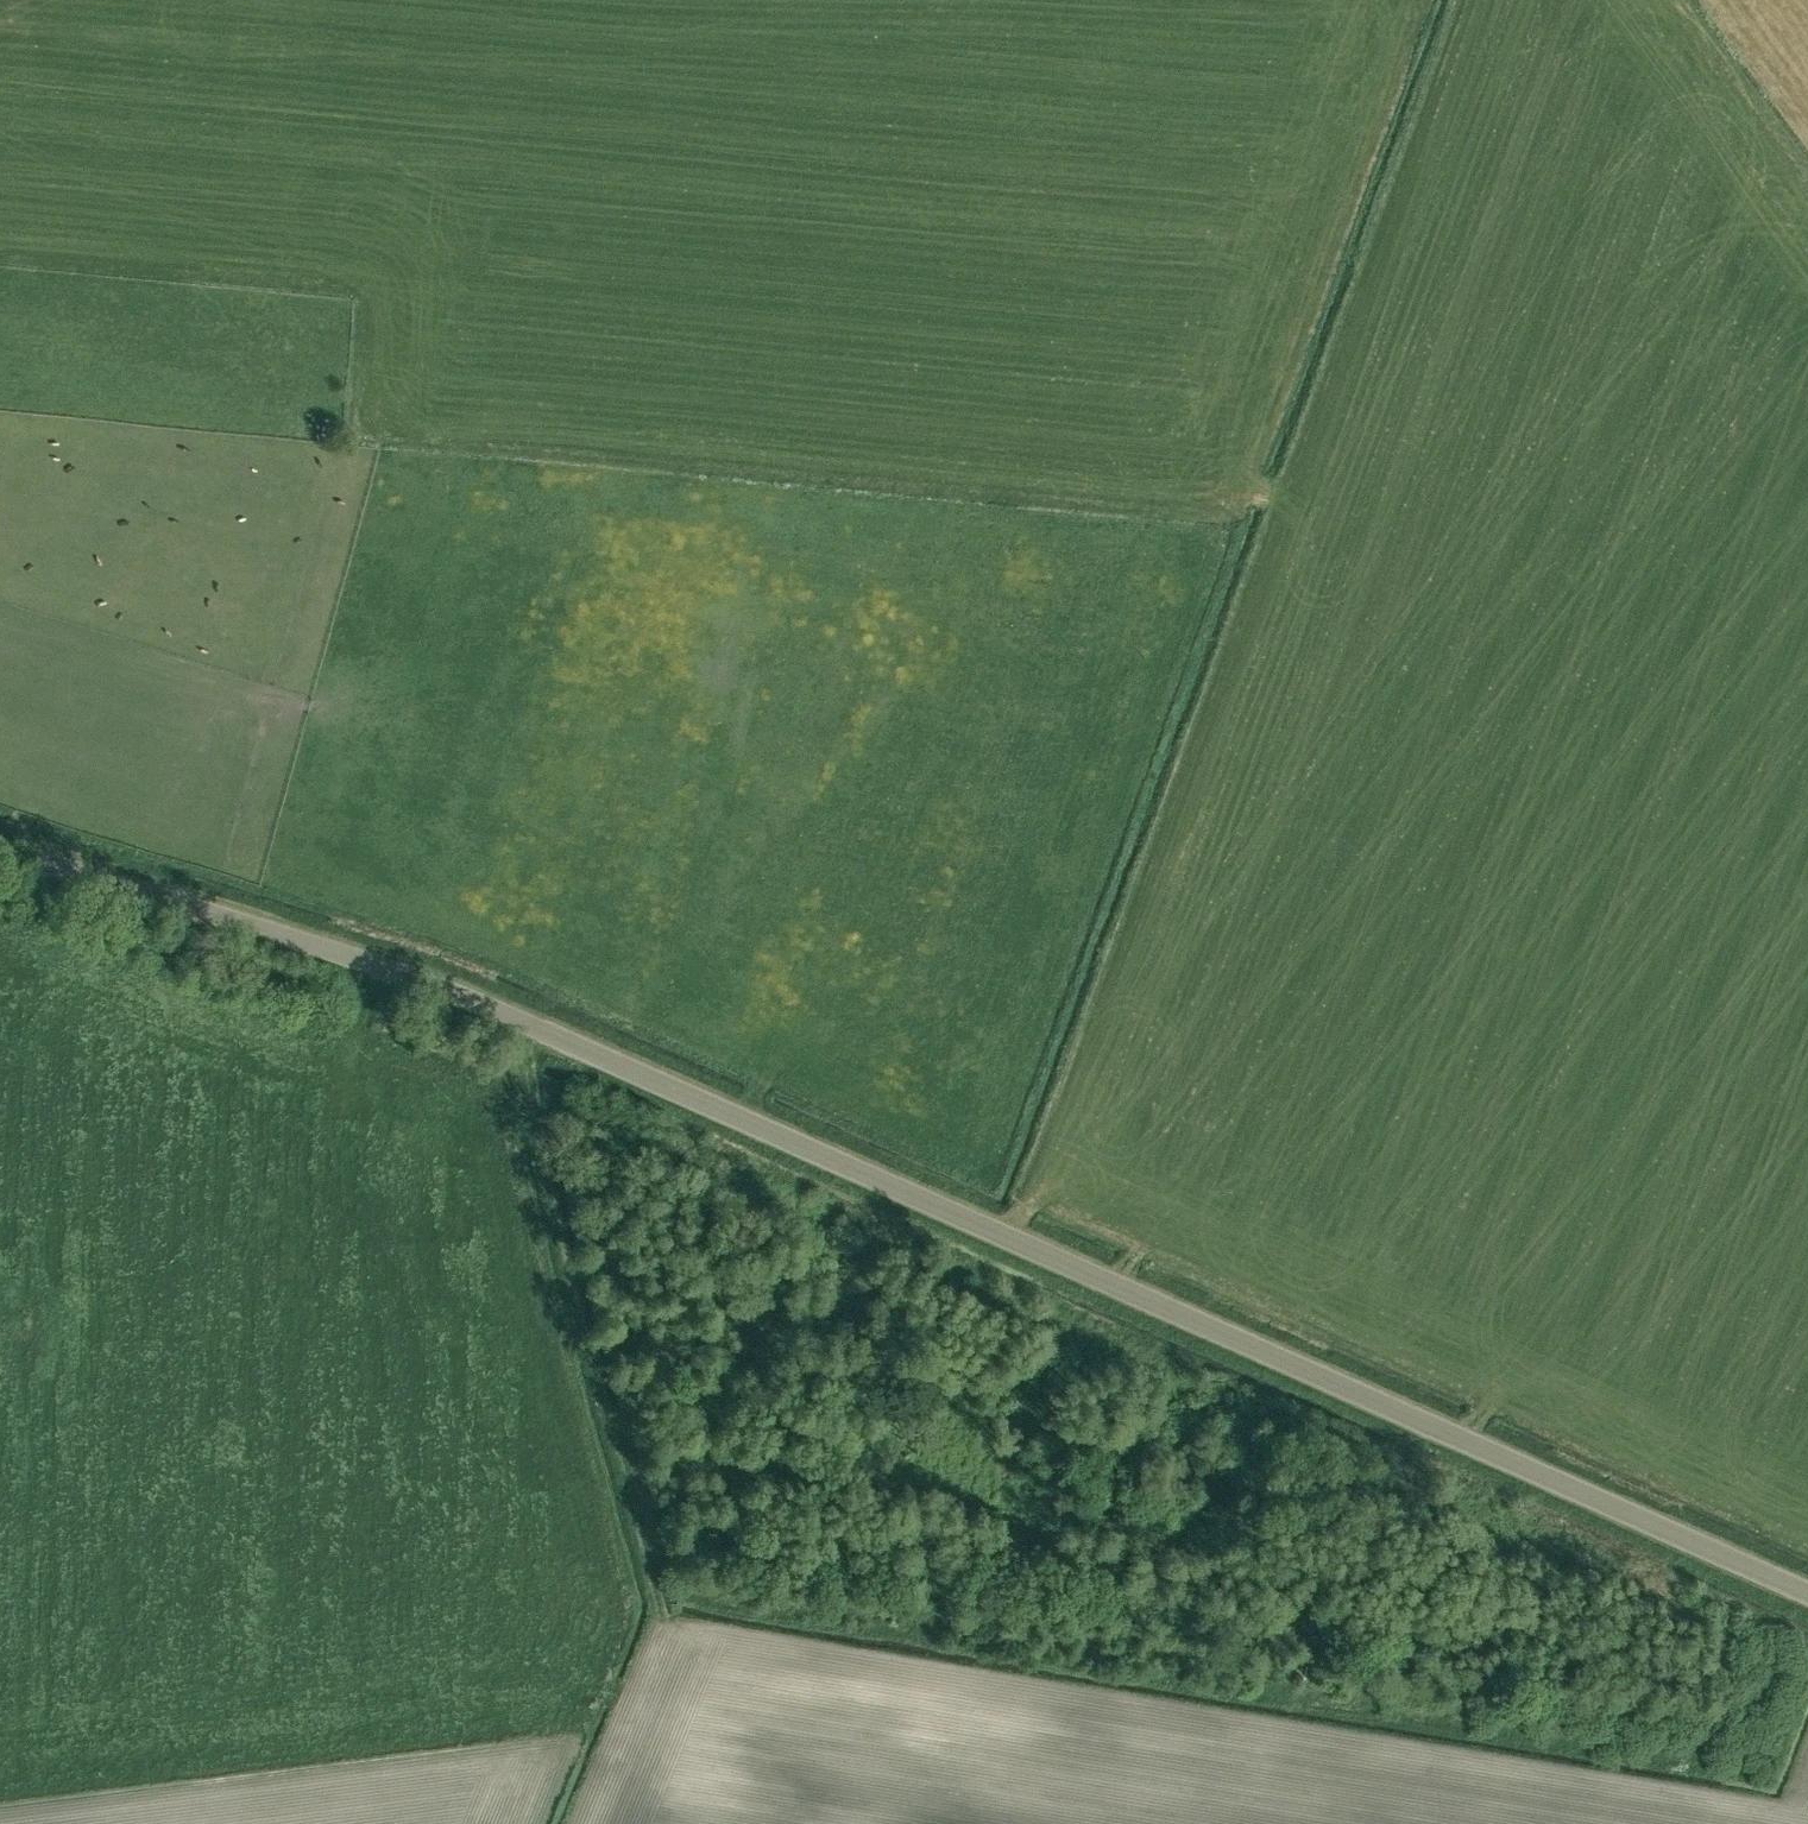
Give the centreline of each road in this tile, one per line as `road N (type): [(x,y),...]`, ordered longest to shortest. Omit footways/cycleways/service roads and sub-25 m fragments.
road 1 (unclassified): [(1807,1592),(536,1030),(0,844)]

